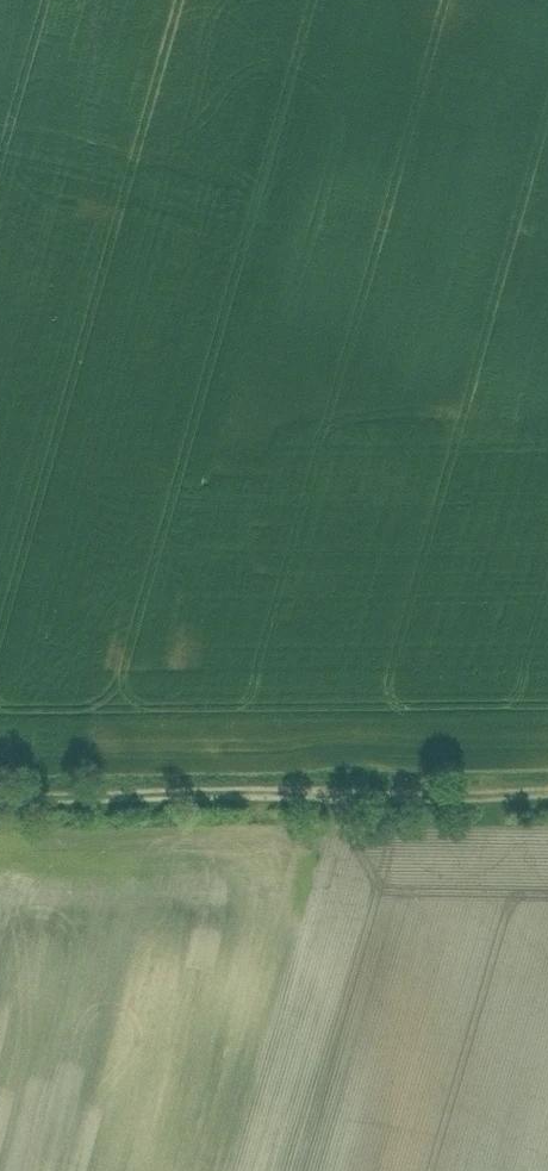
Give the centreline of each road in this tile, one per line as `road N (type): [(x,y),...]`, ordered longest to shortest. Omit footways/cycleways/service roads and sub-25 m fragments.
road 1 (track): [(0,793),(547,789)]

